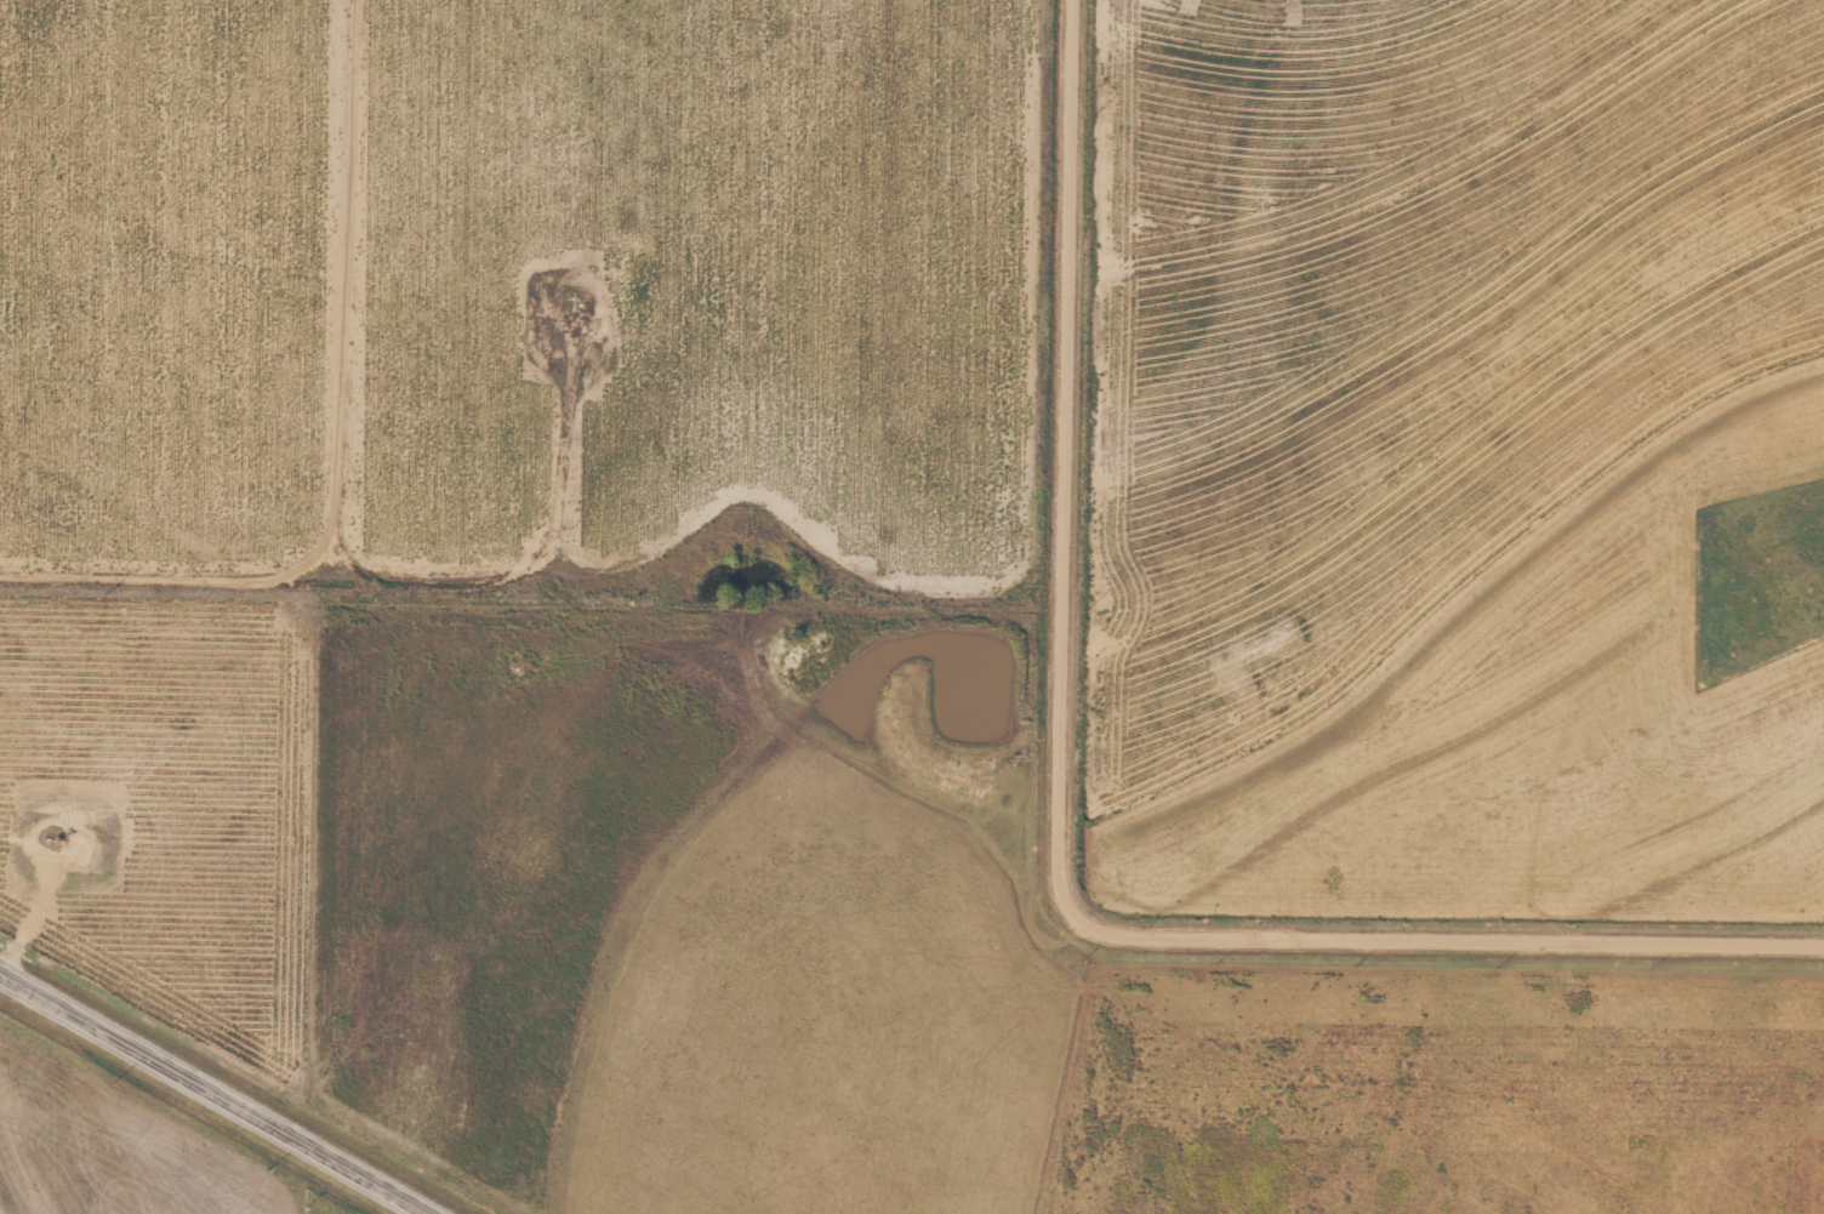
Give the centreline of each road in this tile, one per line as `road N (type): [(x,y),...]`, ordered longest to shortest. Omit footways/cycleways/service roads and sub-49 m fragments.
road 1 (residential): [(1823,937),(1162,929),(1118,923),(1075,894),(1061,854),(1061,797),(1075,0)]
road 2 (primary): [(0,972),(432,1213)]

